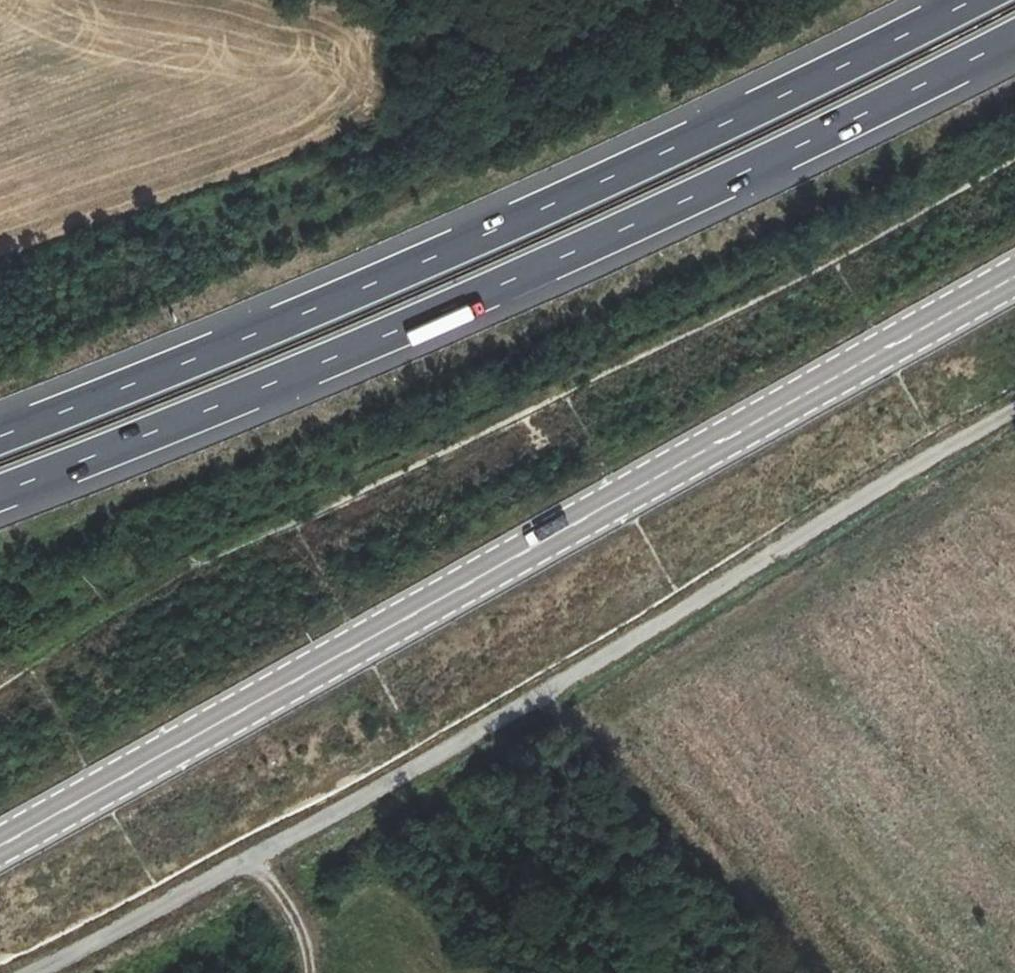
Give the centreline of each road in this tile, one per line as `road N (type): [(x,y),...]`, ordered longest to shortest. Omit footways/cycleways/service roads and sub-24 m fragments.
road 1 (tertiary): [(0,845),(1014,275)]
road 2 (track): [(1014,415),(40,972)]
road 3 (motorway): [(0,493),(547,266),(1014,38)]
road 4 (motorway): [(973,0),(744,115),(282,325),(0,435)]
road 5 (track): [(548,686),(801,972)]

